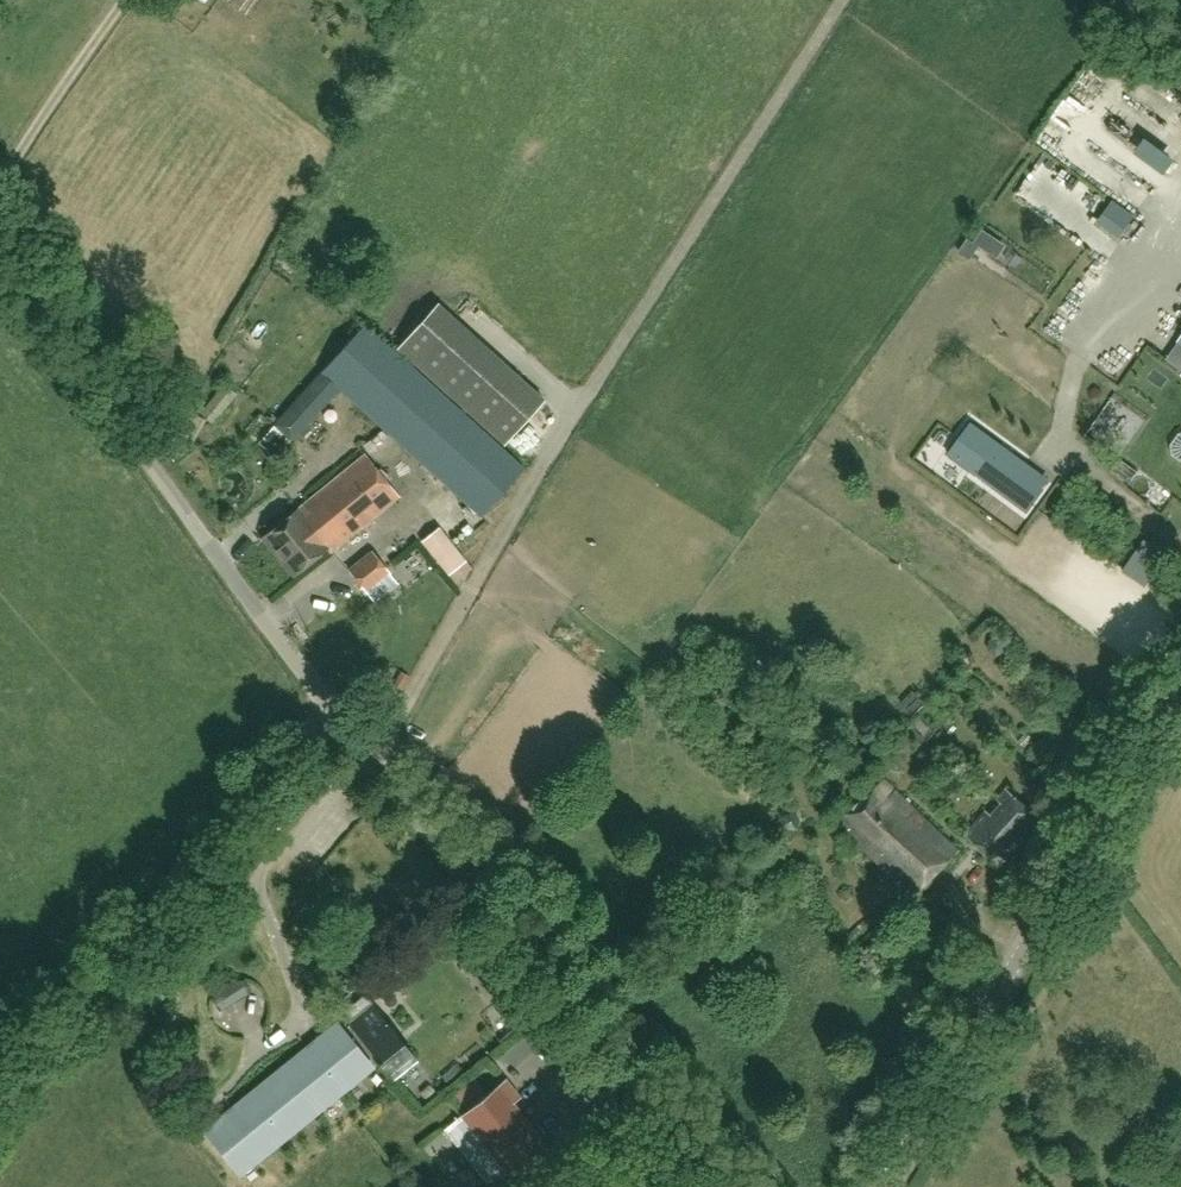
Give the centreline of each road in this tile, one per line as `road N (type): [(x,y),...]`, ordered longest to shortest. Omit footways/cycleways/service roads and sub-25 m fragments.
road 1 (unclassified): [(709,1186),(546,987),(148,461),(0,294)]
road 2 (tertiary): [(882,1186),(1180,718)]

